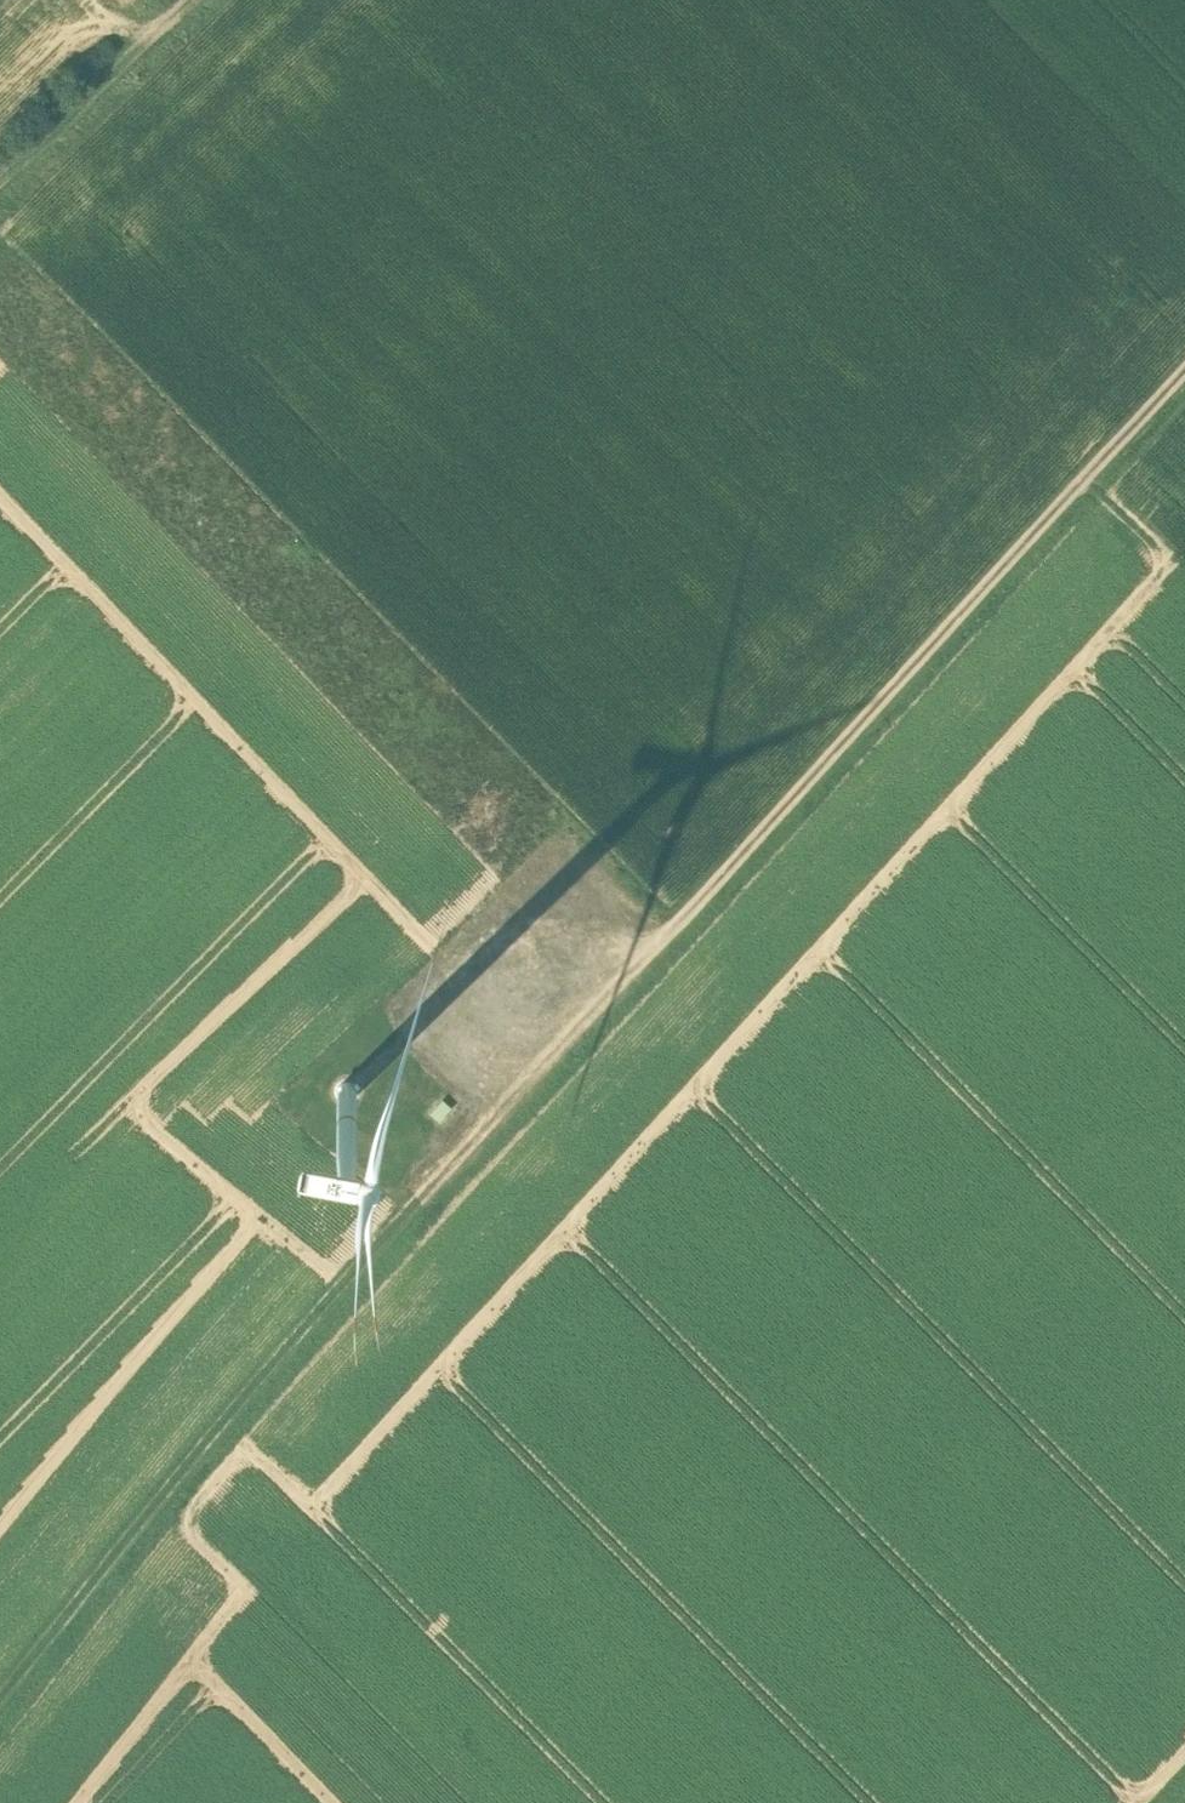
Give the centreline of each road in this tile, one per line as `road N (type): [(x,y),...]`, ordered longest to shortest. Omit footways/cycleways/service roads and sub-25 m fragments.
road 1 (track): [(1184,368),(245,1395),(0,1700)]

